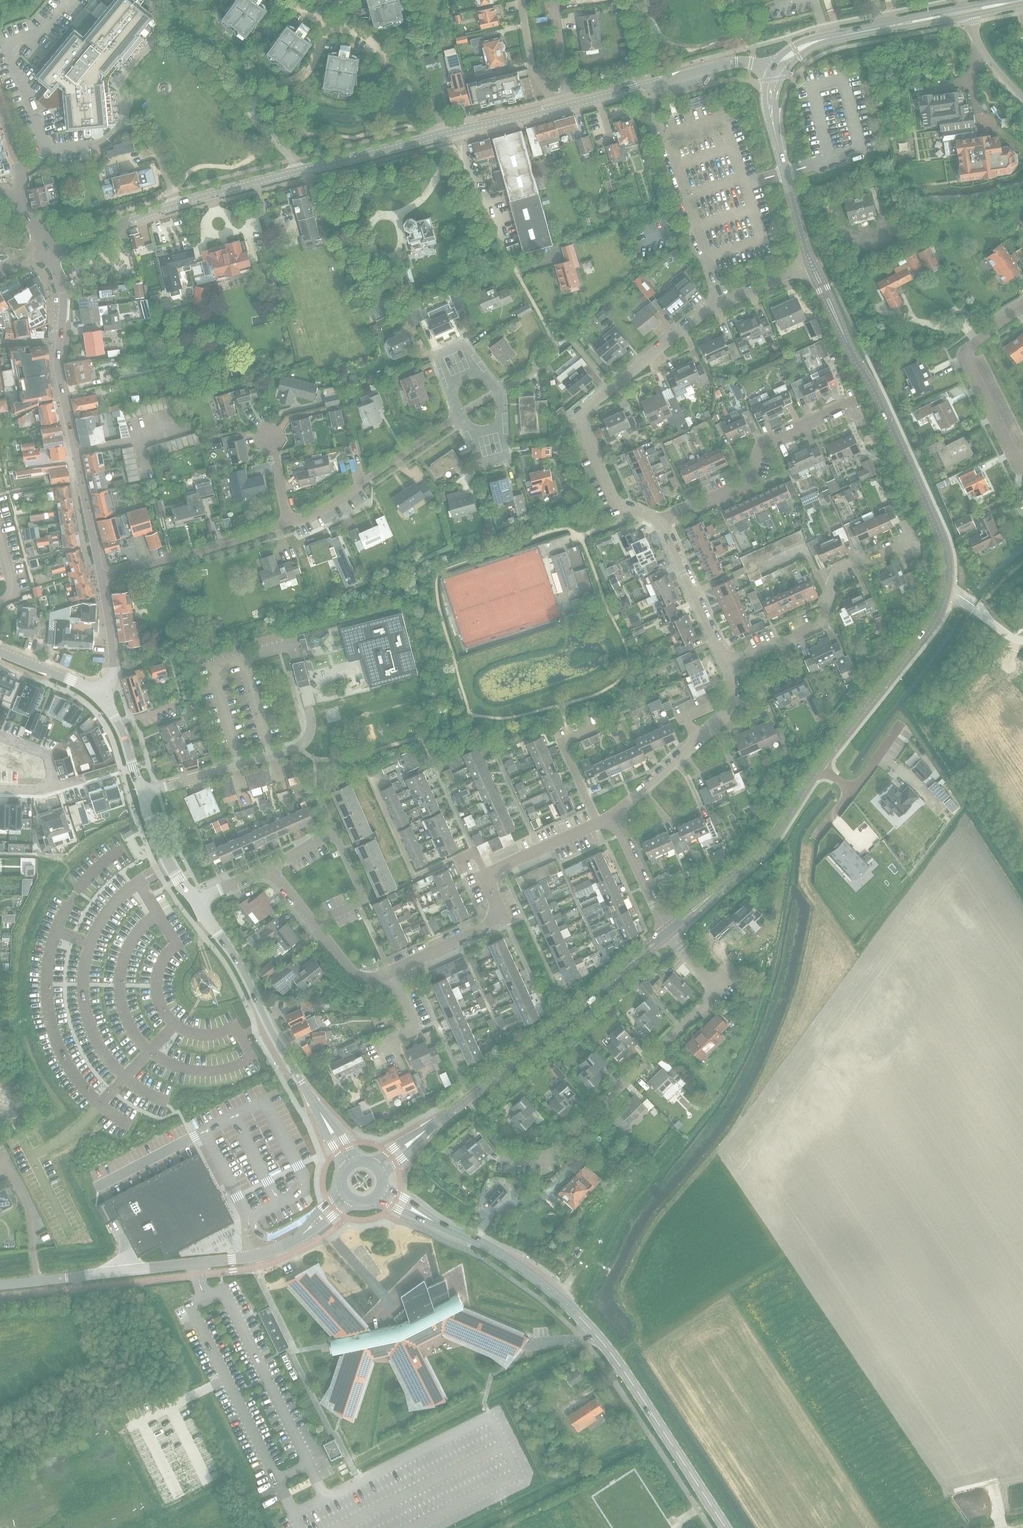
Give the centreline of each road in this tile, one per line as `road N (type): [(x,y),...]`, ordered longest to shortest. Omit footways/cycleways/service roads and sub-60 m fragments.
road 1 (residential): [(660,523),(616,504),(578,416),(708,310),(812,264)]
road 2 (secondary): [(727,1527),(620,1365),(575,1312),(489,1246),(449,1229)]
road 3 (unclassified): [(296,171),(201,55),(158,47),(129,67),(122,106),(156,149),(178,204)]
road 4 (secondary): [(946,588),(941,534),(812,264)]
road 5 (tertiary): [(102,577),(61,387),(62,290),(47,250)]
road 6 (secondary): [(419,1135),(668,931)]
road 7 (residential): [(0,1285),(248,1256),(293,1241)]
road 8 (residential): [(498,1157),(549,1157),(707,1000),(712,985)]
road 9 (secondary): [(296,171),(552,109)]
road 10 (residential): [(660,523),(739,490),(761,445),(838,410),(859,416)]
road 11 (residential): [(725,662),(821,625),(836,569),(908,541)]
road 12 (secondary): [(668,931),(773,838),(820,765)]
road 13 (secondary): [(196,899),(164,855),(125,737),(101,697)]
road 14 (secondary): [(820,765),(927,631),(946,588)]
road 15 (secondary): [(305,1087),(196,899)]
road 16 (secondary): [(571,105),(737,62),(776,71)]
road 17 (residential): [(612,816),(729,708),(725,662)]
road 18 (secondary): [(776,71),(820,40),(965,11)]
road 19 (residential): [(289,523),(327,508),(458,416)]
road 20 (residential): [(1022,307),(966,349),(1022,466)]
road 21 (secondary): [(776,71),(772,115),(812,264)]
road 22 (residential): [(102,577),(289,523)]
road 23 (residential): [(391,972),(493,920),(490,877)]
road 24 (residential): [(725,662),(660,523)]
road 25 (secondary): [(47,250),(178,204)]
road 26 (residential): [(598,822),(562,742),(604,724)]
road 27 (residential): [(333,829),(362,899),(315,923)]
road 28 (residential): [(668,931),(612,816)]
road 29 (residential): [(458,416),(450,383),(474,372),(501,399),(498,424)]
road 30 (tertiary): [(101,697),(113,667),(102,577)]
road 31 (secondary): [(178,204),(296,171)]
road 32 (residential): [(490,877),(598,822)]

